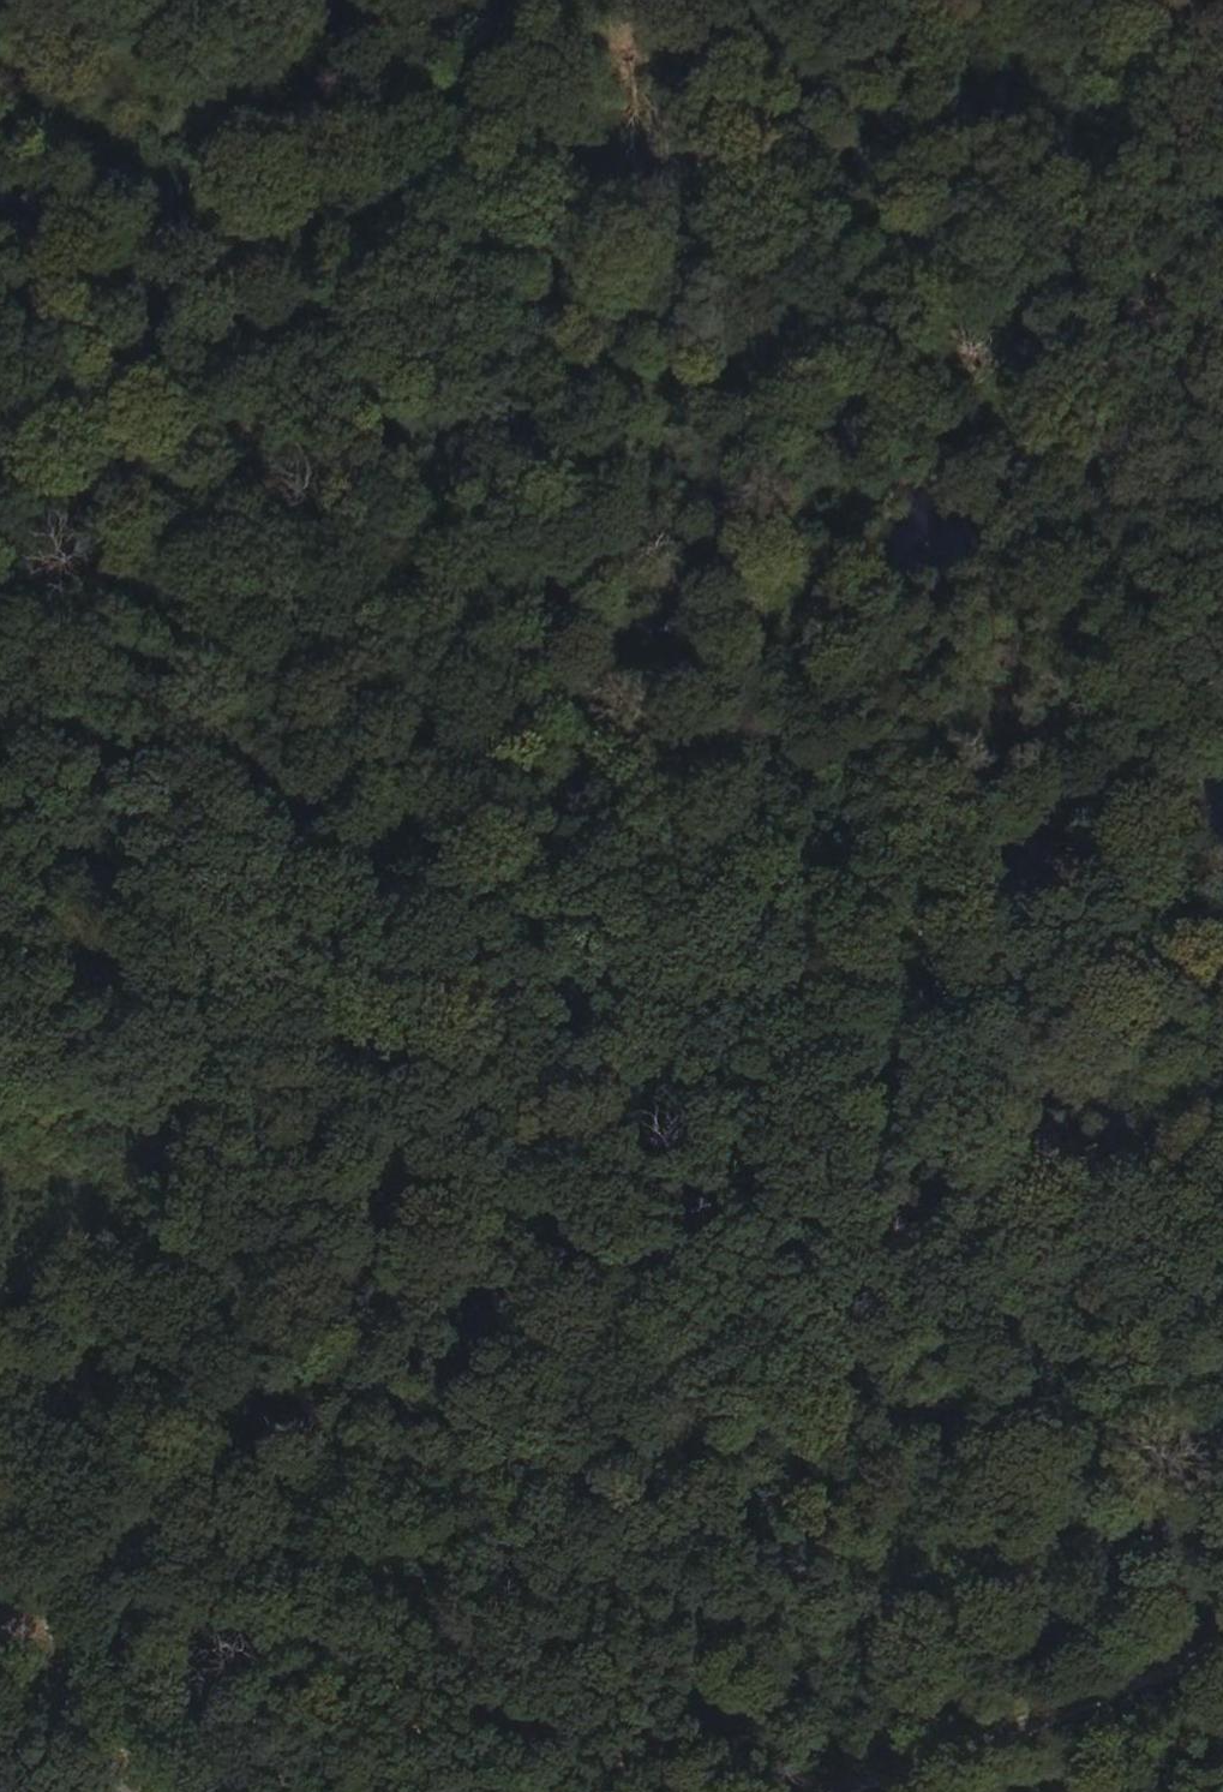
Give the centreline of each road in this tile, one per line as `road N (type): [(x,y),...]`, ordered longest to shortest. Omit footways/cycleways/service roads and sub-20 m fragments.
road 1 (track): [(1222,1655),(843,1791)]
road 2 (unclassified): [(124,1791),(0,1598)]

